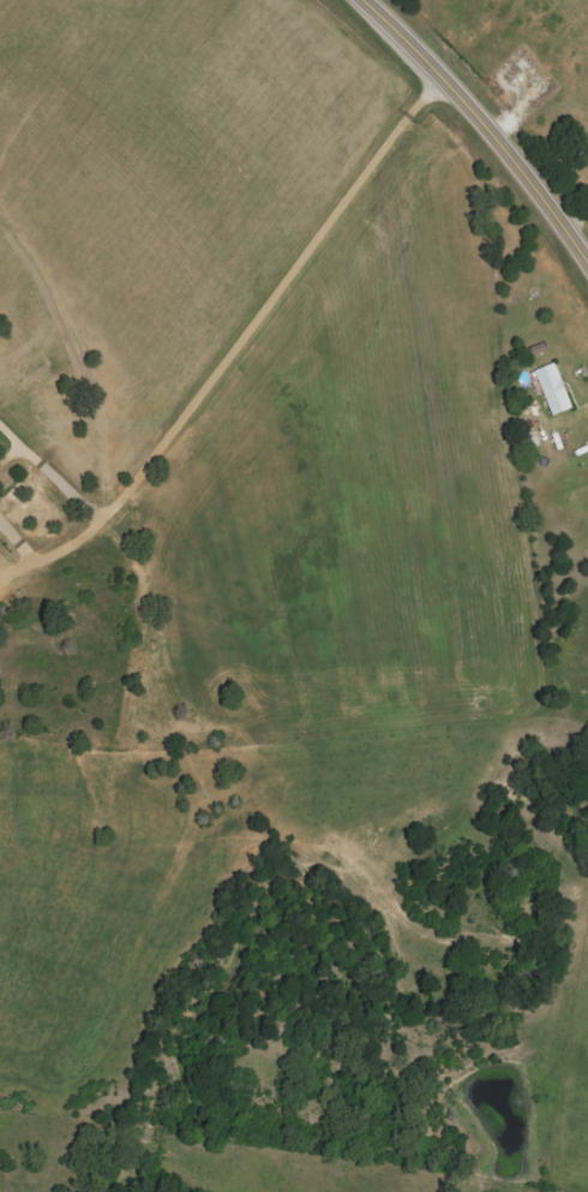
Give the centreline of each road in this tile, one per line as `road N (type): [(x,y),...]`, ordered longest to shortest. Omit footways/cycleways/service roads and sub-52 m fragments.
road 1 (tertiary): [(587,263),(475,118),(367,0)]

